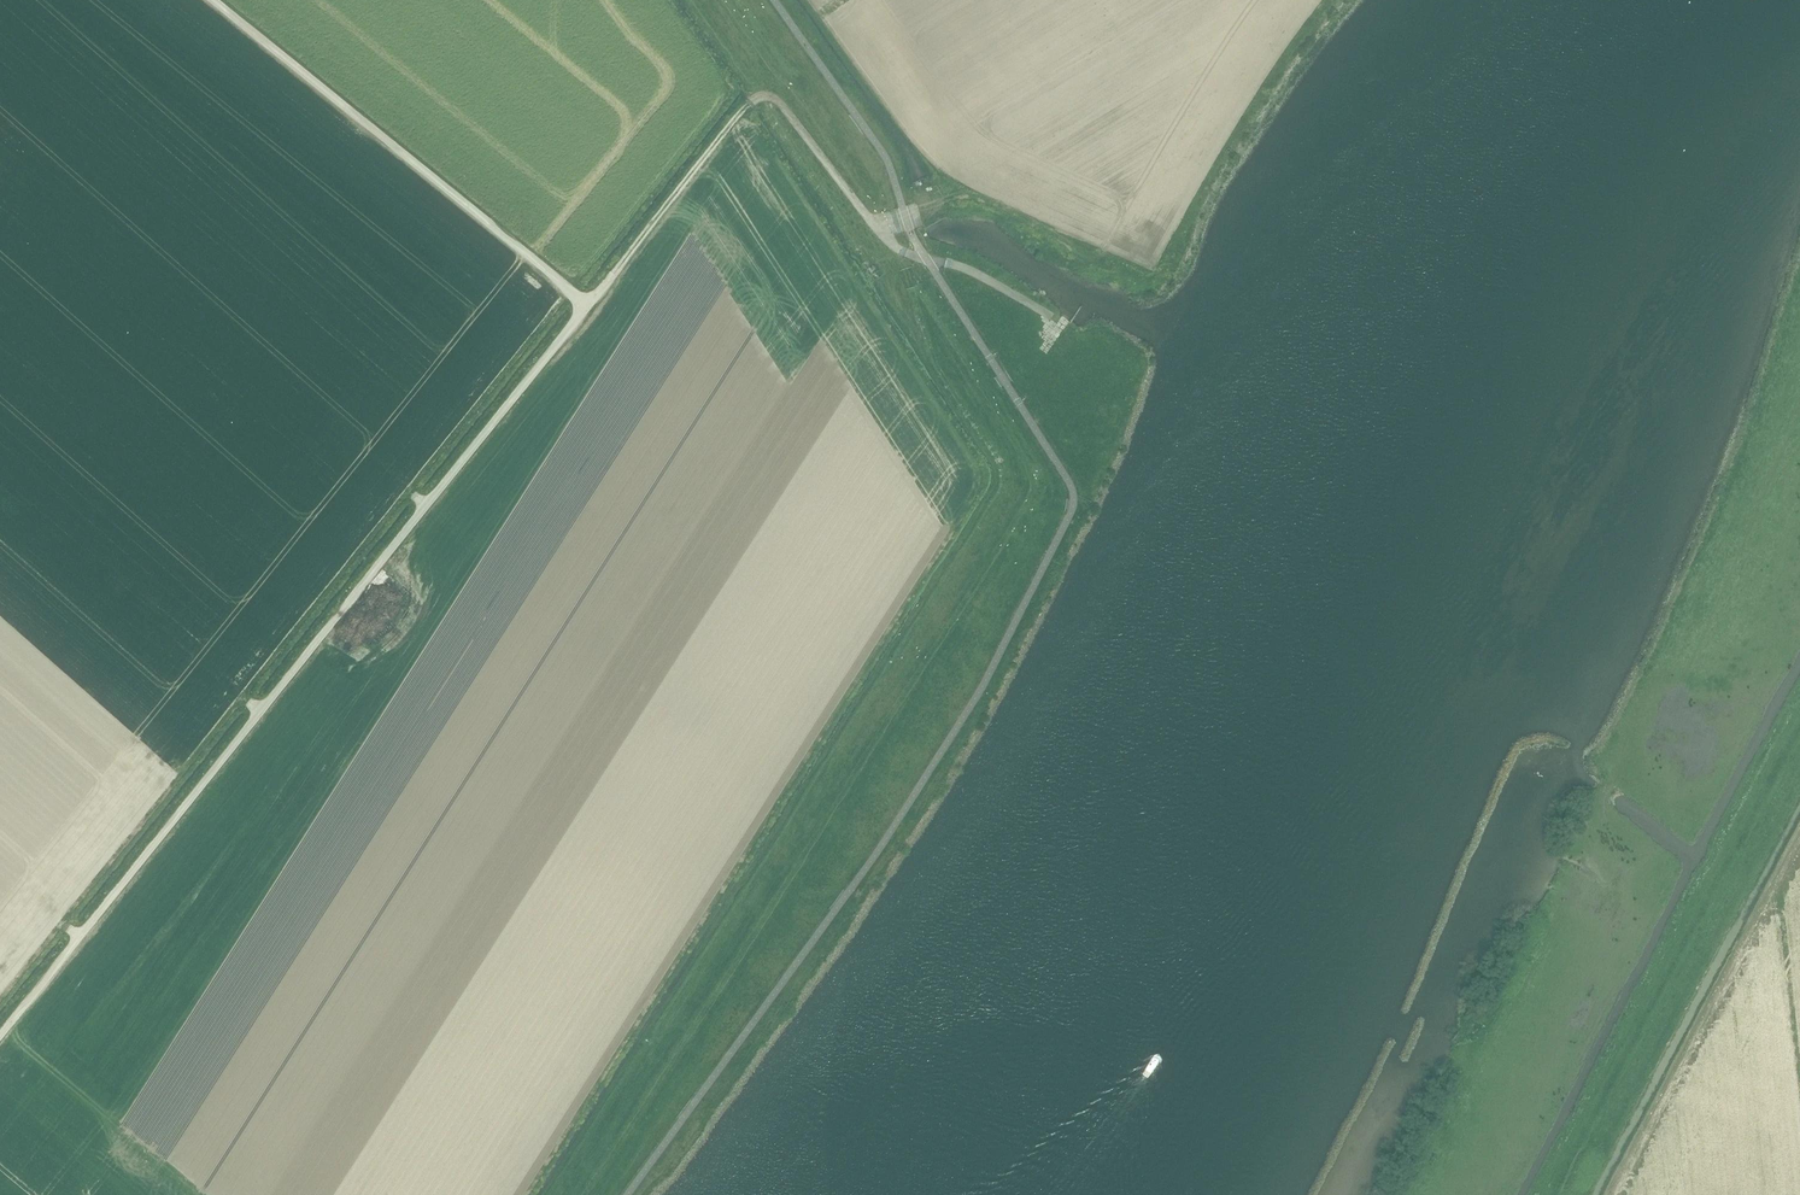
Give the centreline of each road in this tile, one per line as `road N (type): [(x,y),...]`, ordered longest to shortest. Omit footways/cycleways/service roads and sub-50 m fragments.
road 1 (track): [(587,304),(757,97),(784,104),(900,250),(965,268),(1050,316)]

